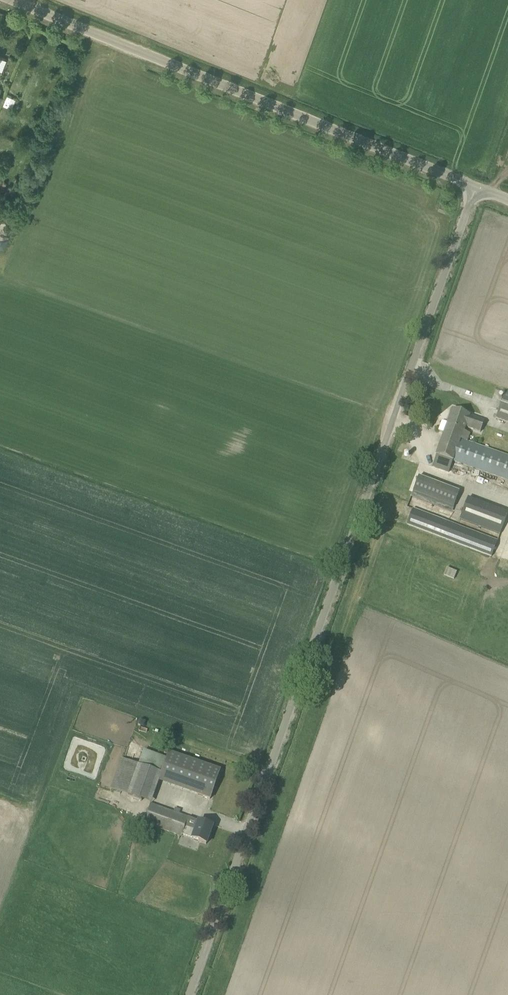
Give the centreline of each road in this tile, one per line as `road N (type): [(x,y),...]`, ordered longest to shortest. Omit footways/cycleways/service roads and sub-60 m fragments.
road 1 (unclassified): [(188,994),(474,184)]
road 2 (unclassified): [(474,184),(21,0)]

